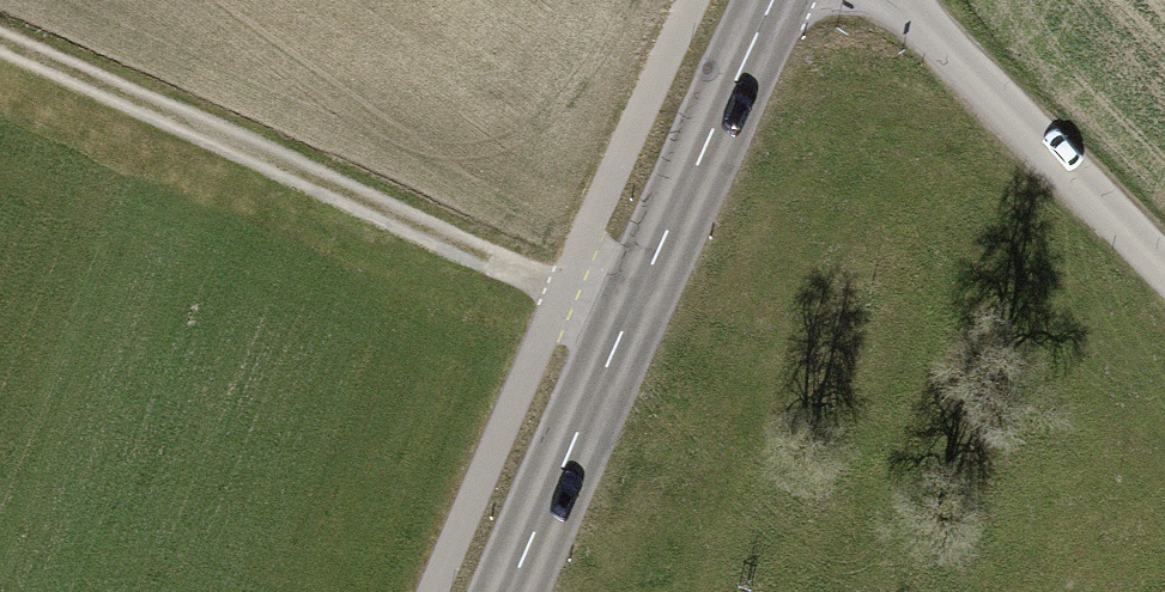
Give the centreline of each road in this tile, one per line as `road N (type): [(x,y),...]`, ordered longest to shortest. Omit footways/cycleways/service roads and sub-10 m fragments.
road 1 (track): [(634,321),(0,43)]
road 2 (tertiary): [(772,0),(516,591)]
road 3 (unclassified): [(902,0),(1164,274)]

